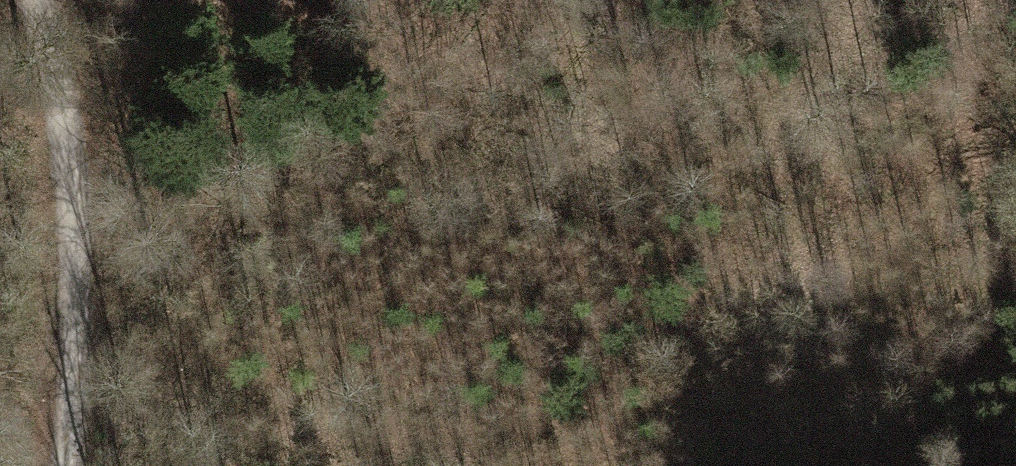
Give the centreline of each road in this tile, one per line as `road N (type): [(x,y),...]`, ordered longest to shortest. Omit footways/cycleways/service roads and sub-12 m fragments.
road 1 (track): [(853,0),(791,126),(745,251),(688,320),(583,402),(525,432),(426,453),(354,450),(291,429),(219,386),(77,247)]
road 2 (track): [(47,0),(75,149),(77,305),(67,465)]
road 3 (track): [(688,320),(716,382),(730,399),(754,404),(1015,380)]

